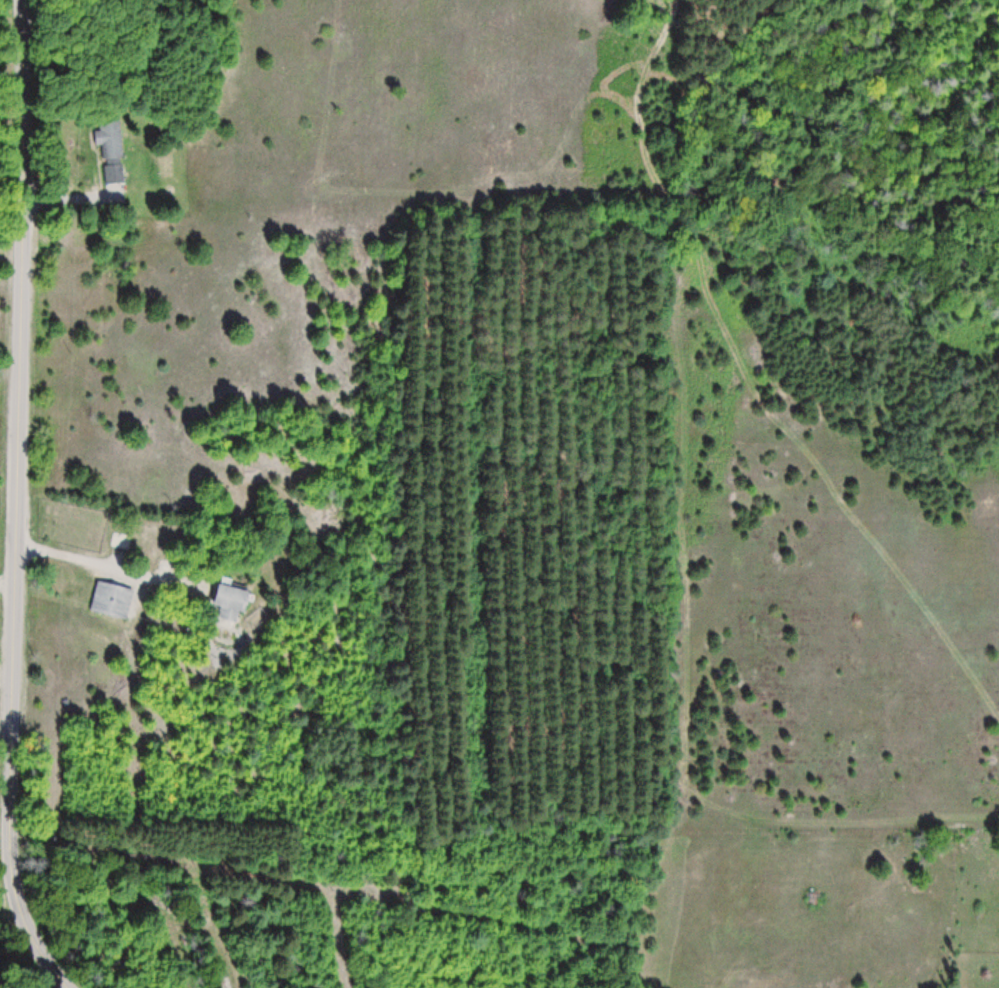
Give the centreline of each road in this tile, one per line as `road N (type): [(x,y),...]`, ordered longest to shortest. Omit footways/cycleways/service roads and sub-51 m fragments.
road 1 (residential): [(65,987),(20,924),(6,878),(28,0)]

